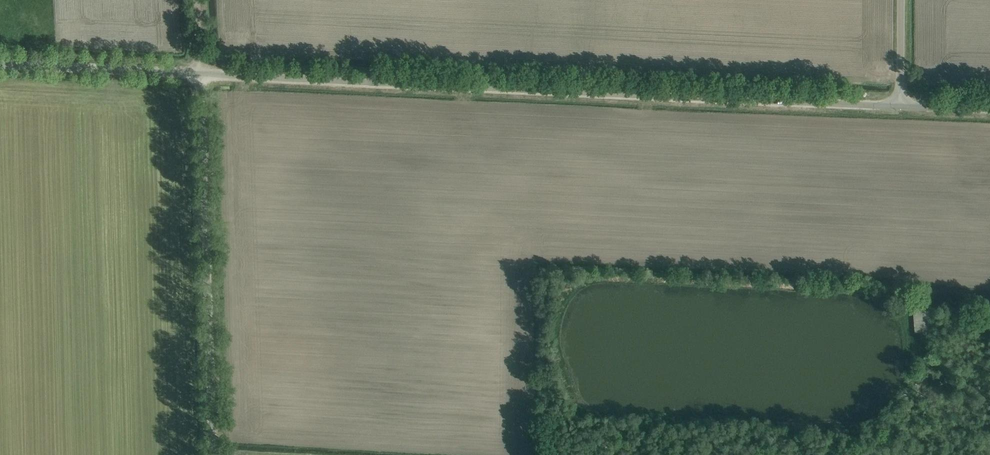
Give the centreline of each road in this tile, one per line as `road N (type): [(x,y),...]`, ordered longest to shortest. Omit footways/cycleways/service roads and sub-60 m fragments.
road 1 (unclassified): [(902,107),(200,73)]
road 2 (unclassified): [(212,454),(200,73)]
road 3 (unclassified): [(200,73),(0,64)]

